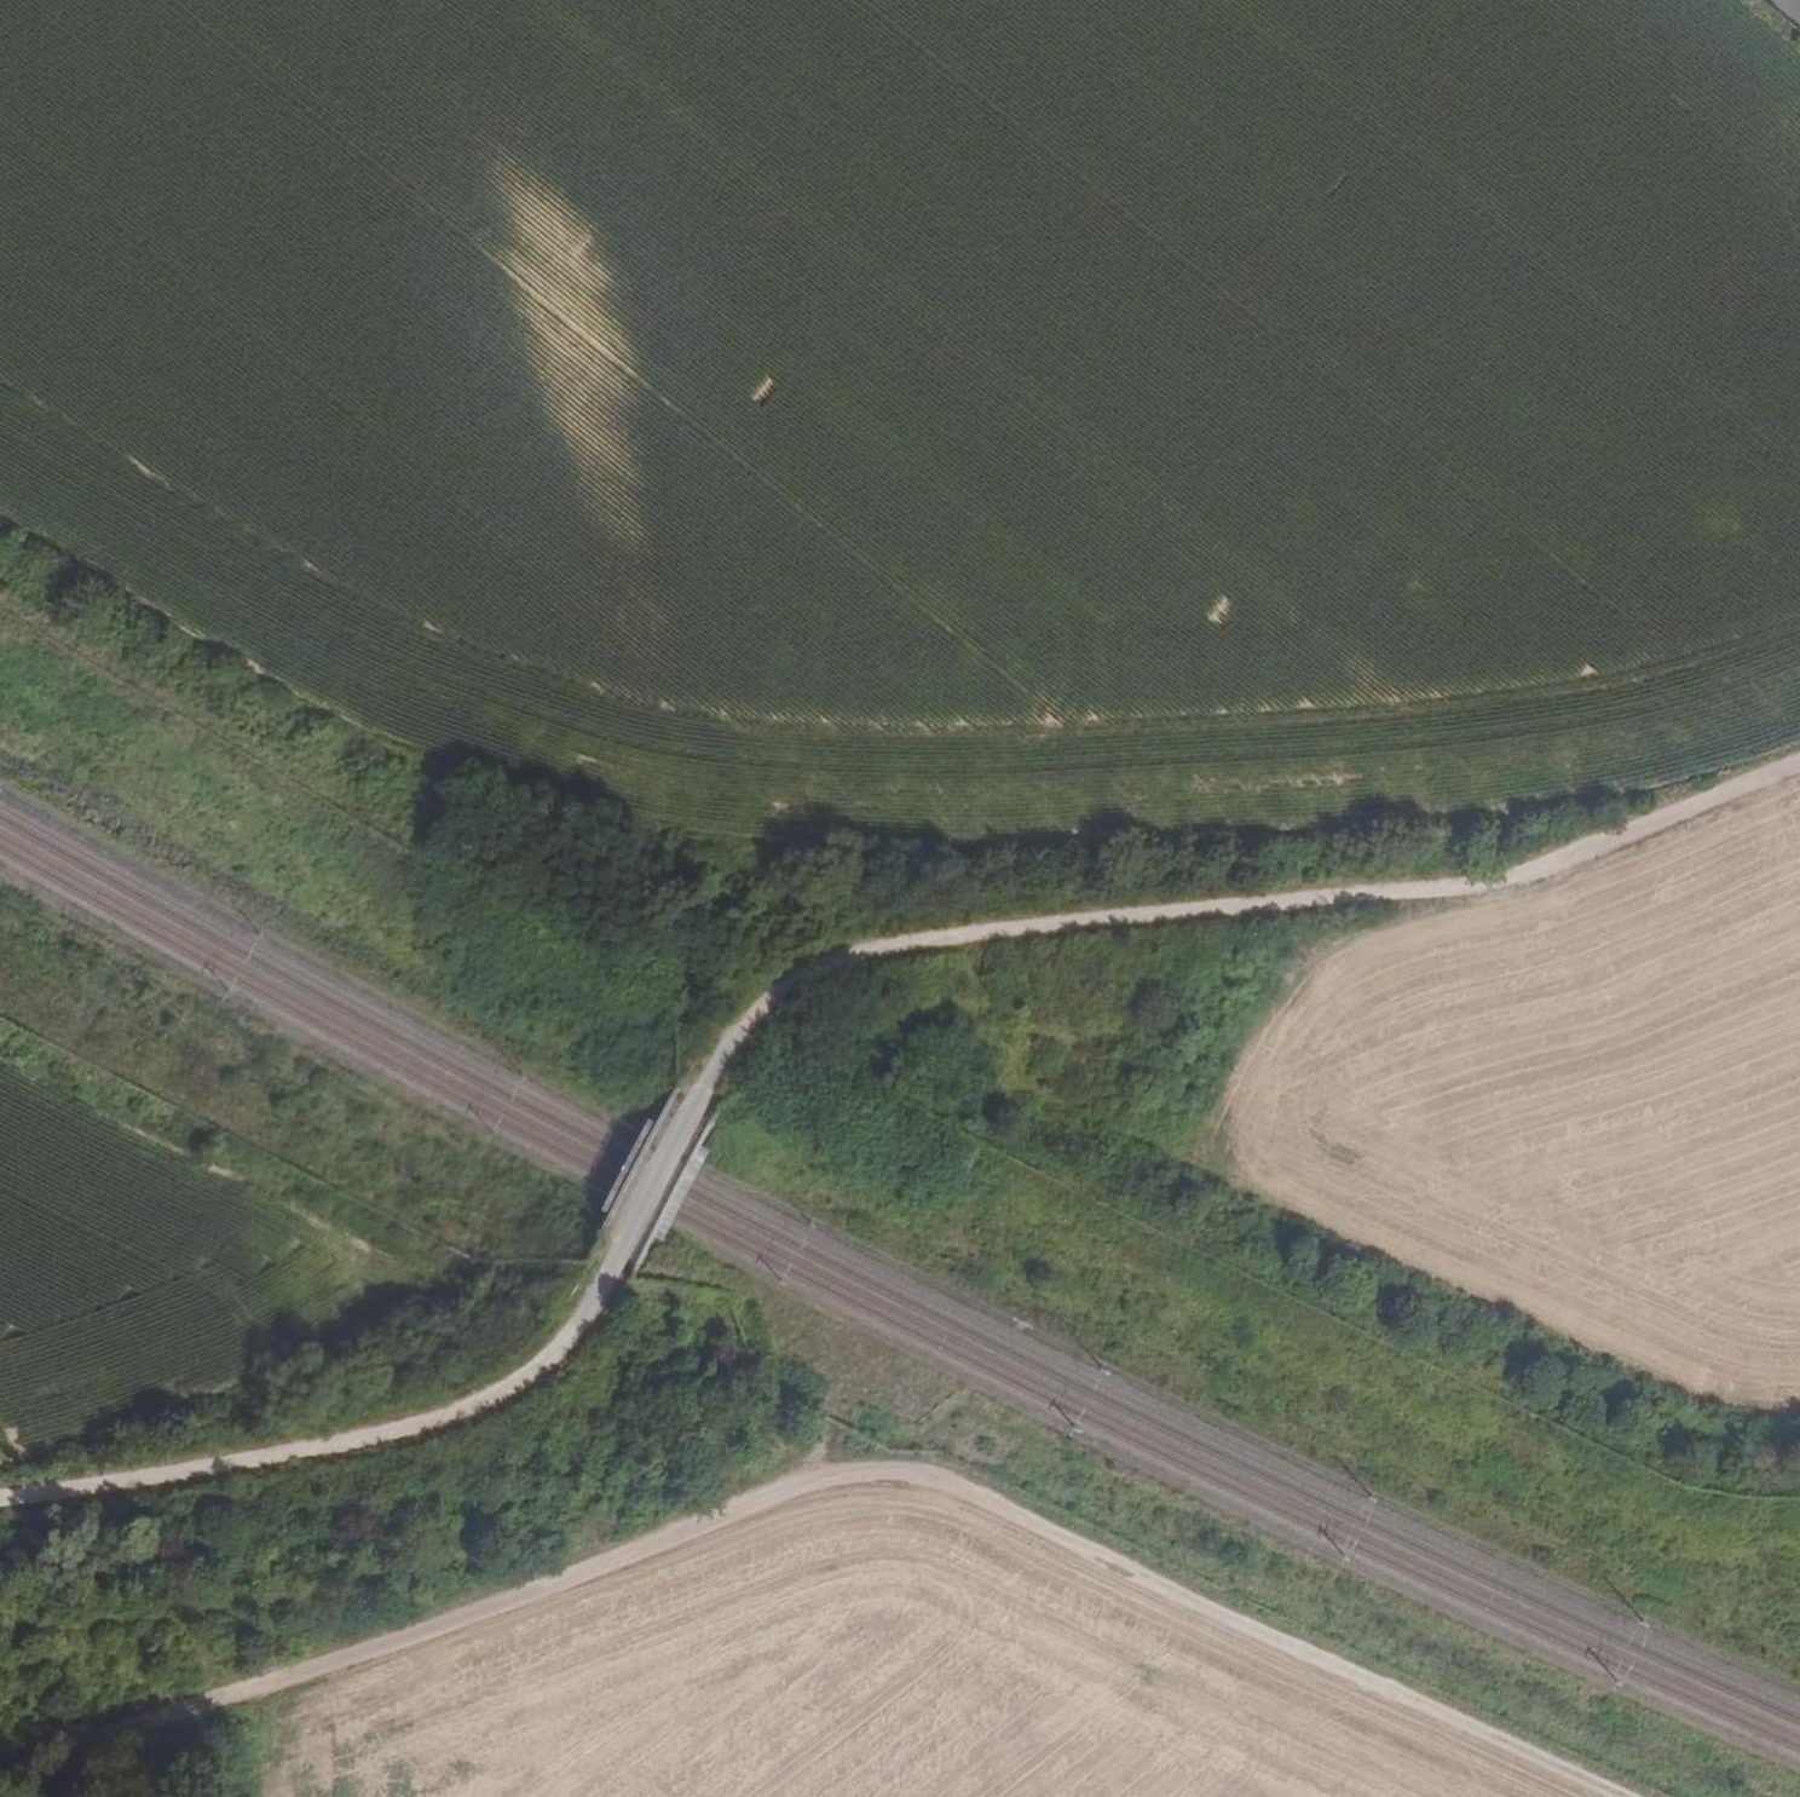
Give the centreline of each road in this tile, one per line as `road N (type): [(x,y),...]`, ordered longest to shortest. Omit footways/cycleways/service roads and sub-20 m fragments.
road 1 (track): [(0,1499),(297,1456),(441,1421),(519,1390),(568,1354),(740,1022),(782,988),(855,954),(924,937),(1529,868),(1799,761)]
road 2 (track): [(1643,1796),(945,1476),(893,1469),(781,1486),(391,1642),(188,1706),(0,1784)]

